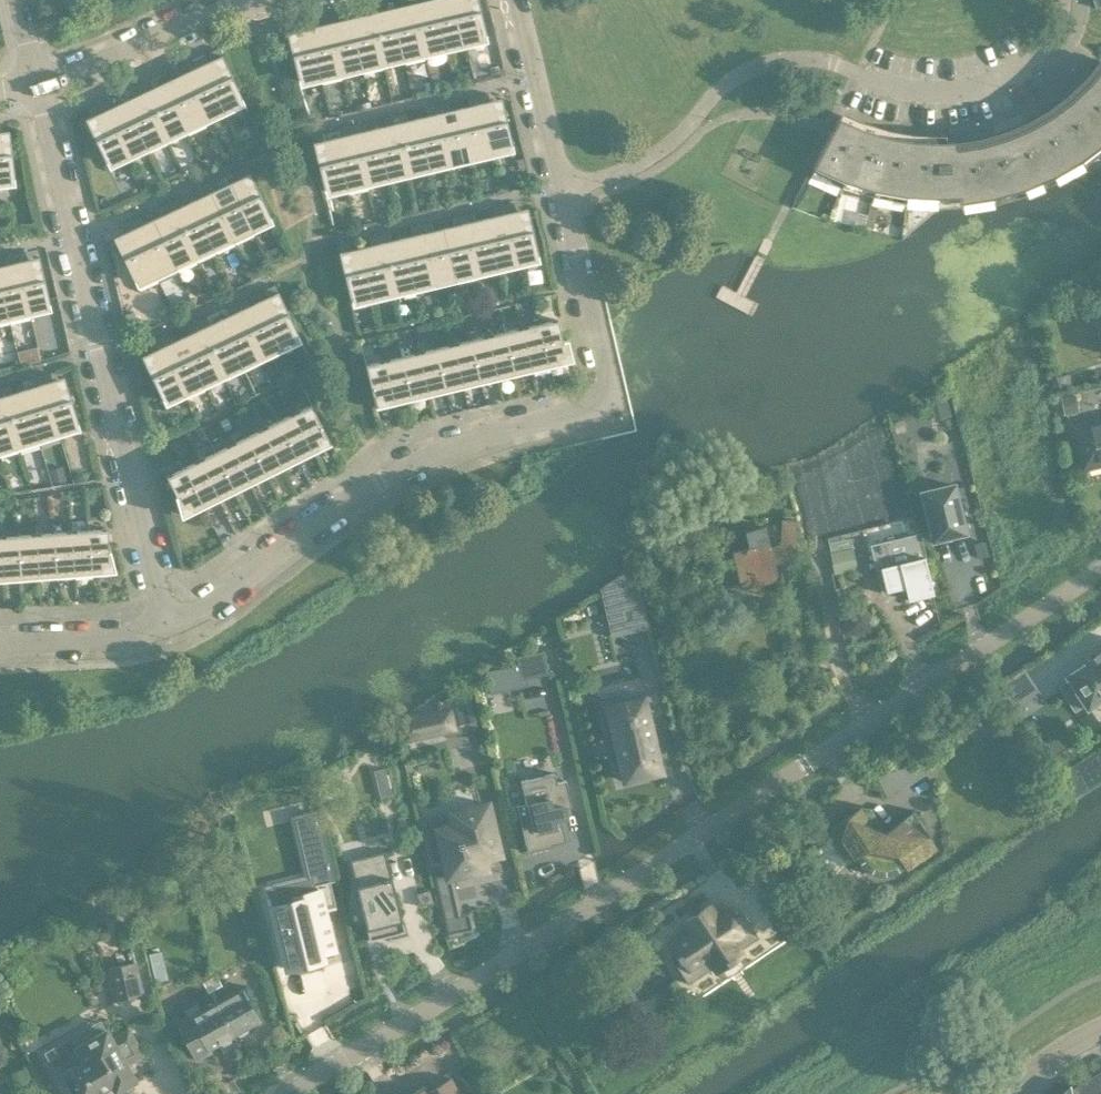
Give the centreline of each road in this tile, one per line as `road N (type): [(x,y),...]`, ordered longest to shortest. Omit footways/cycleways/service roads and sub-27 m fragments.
road 1 (residential): [(287,1093),(466,986),(1100,568)]
road 2 (residential): [(562,188),(606,364),(599,400),(406,465),(216,597),(166,623)]
road 3 (residential): [(562,188),(644,162),(744,70),(799,59),(903,91),(951,94),(1002,79),(1055,36),(1064,0)]
road 4 (residential): [(166,623),(34,81)]
road 5 (residential): [(34,81),(182,22),(269,0)]
road 6 (residential): [(562,188),(516,0)]
road 7 (residential): [(166,623),(0,644)]

